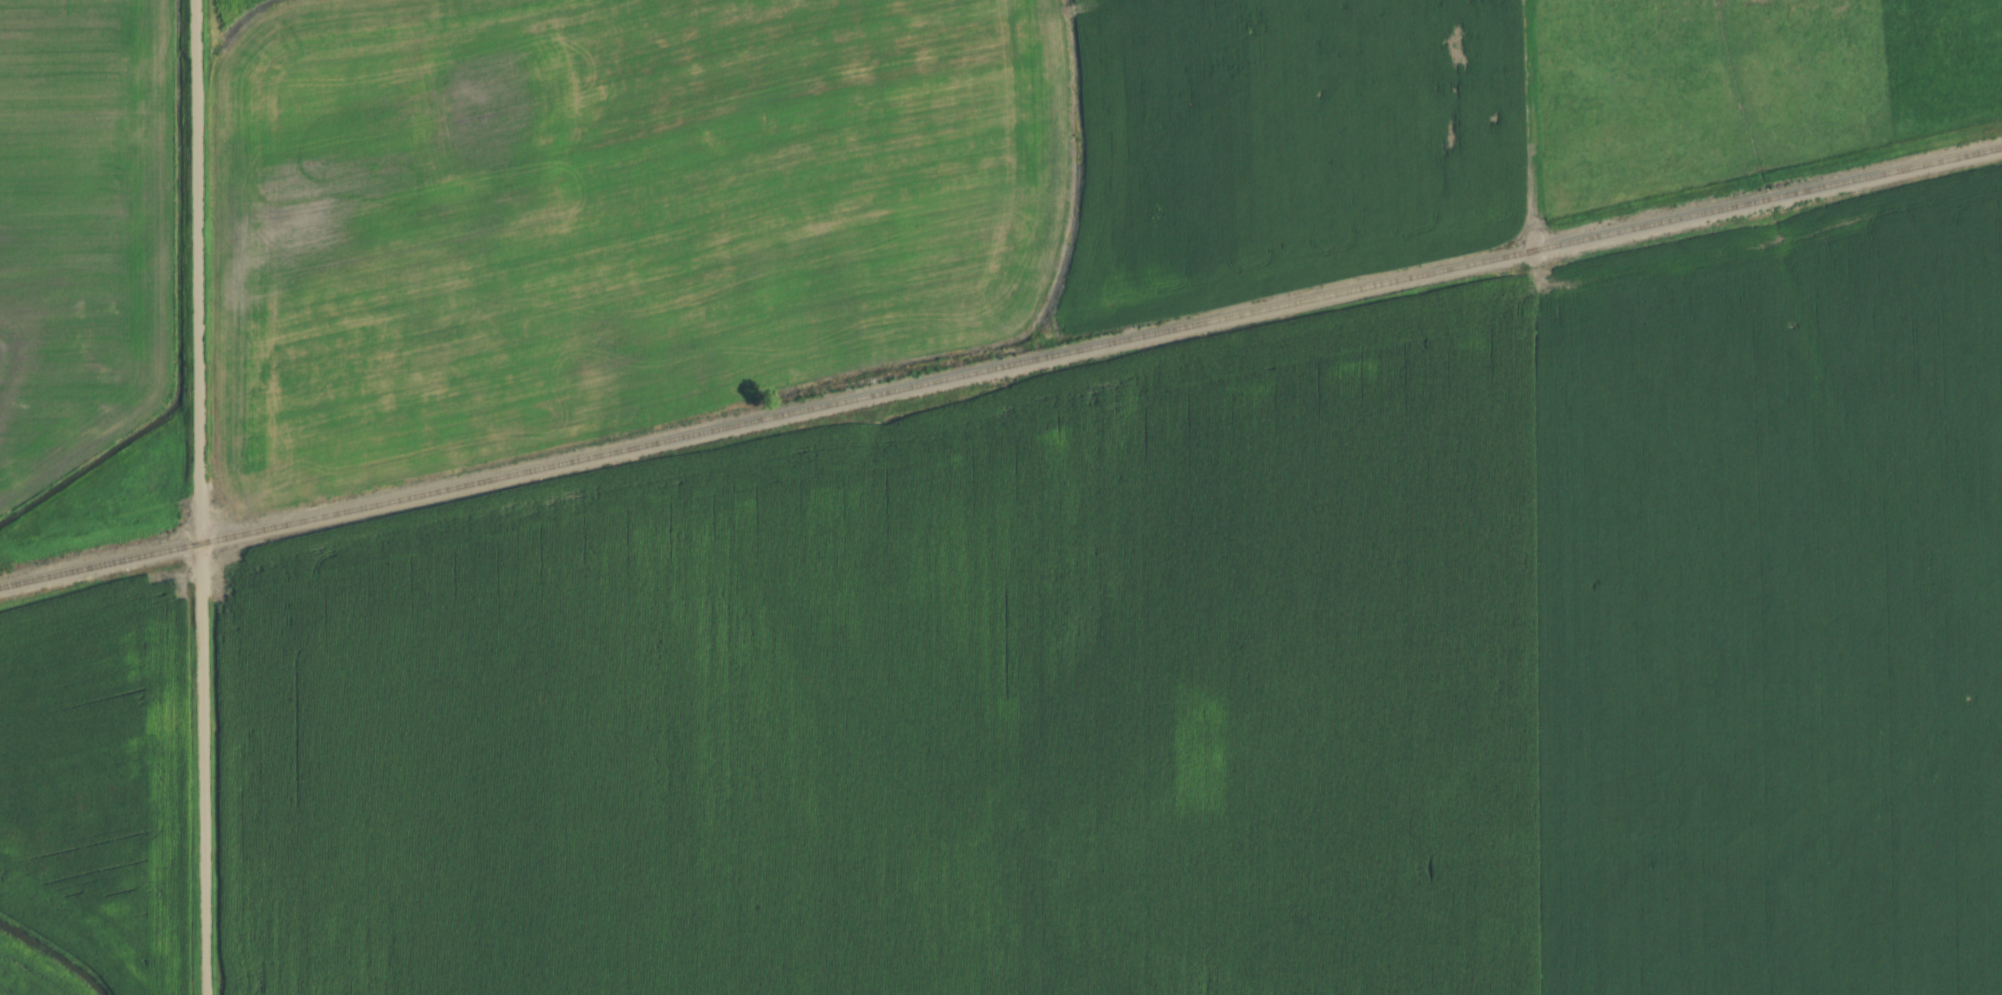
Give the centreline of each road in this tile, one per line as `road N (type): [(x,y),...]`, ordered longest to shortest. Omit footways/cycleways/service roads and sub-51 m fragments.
road 1 (residential): [(206,994),(196,0)]

